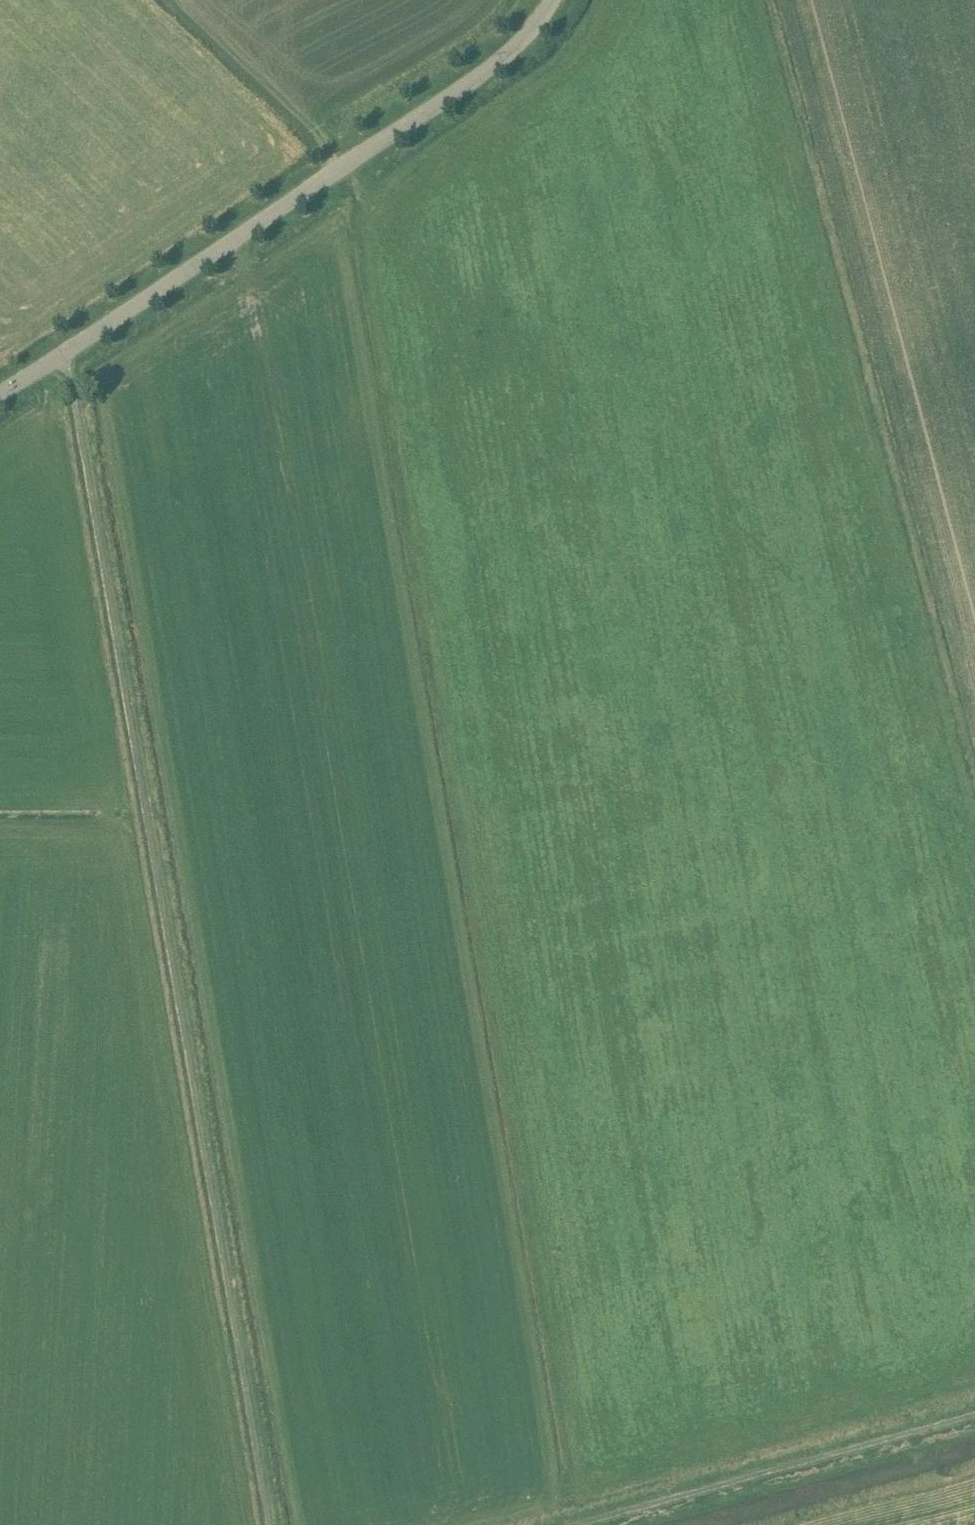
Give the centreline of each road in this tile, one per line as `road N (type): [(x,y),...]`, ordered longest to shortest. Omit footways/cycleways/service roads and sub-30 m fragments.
road 1 (unclassified): [(0,392),(497,63),(554,0)]

